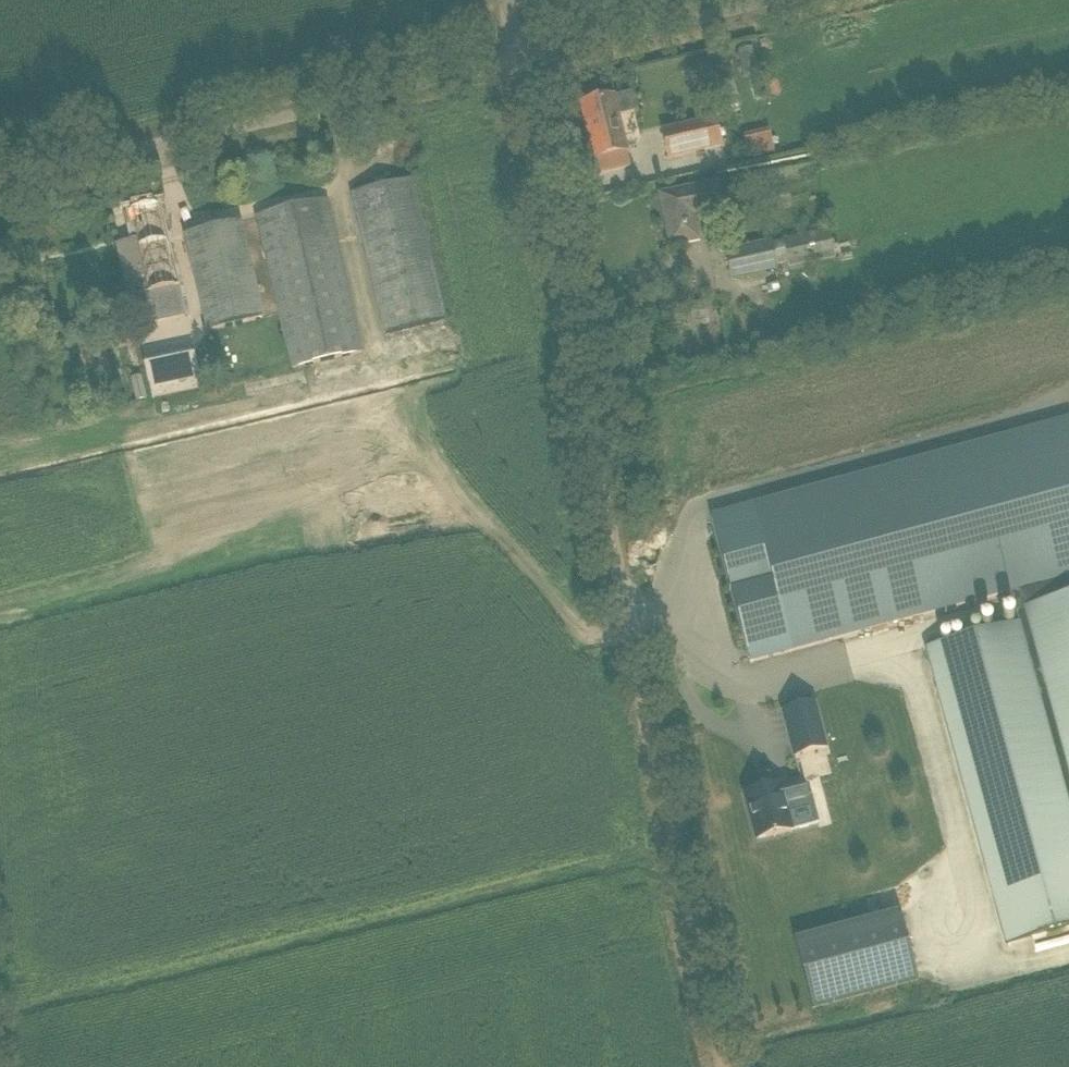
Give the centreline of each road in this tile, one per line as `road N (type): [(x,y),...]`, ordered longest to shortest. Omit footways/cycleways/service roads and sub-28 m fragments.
road 1 (unclassified): [(635,618),(521,66)]
road 2 (unclassified): [(0,192),(521,66)]
road 3 (track): [(635,618),(740,1066)]
road 4 (unclassified): [(521,66),(787,0)]

